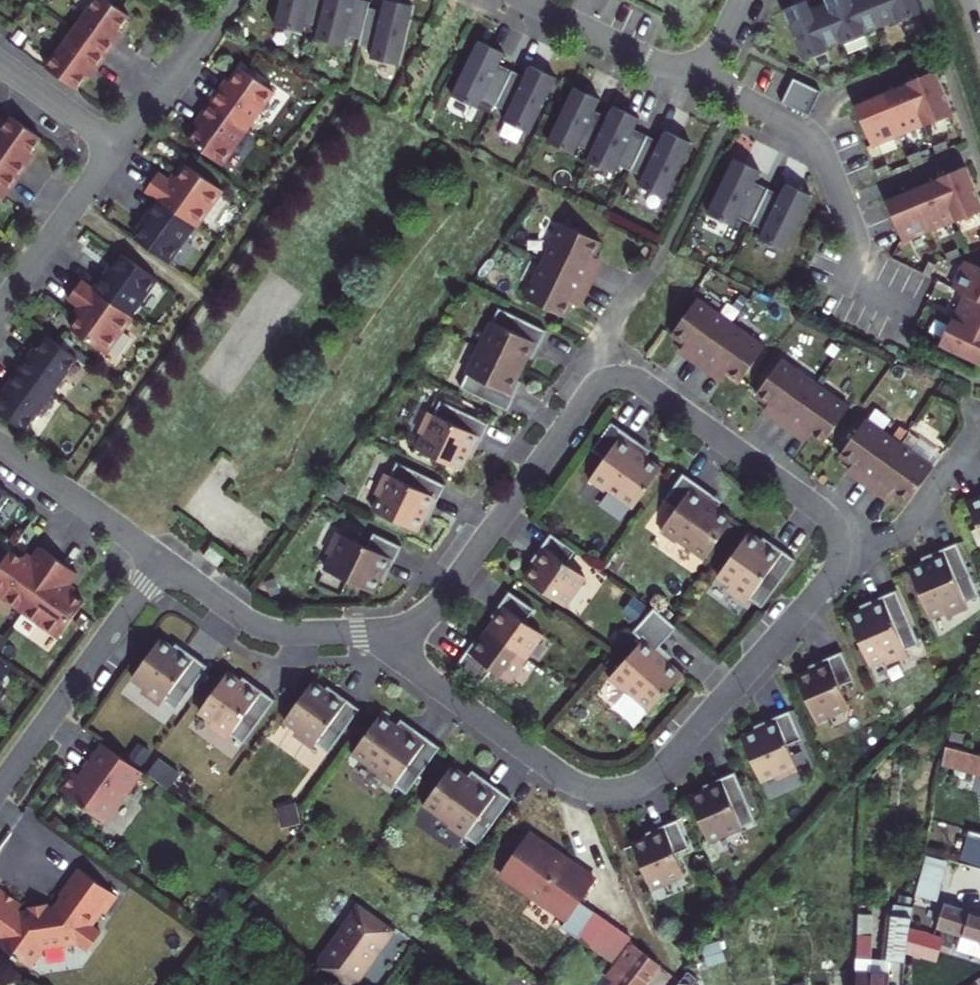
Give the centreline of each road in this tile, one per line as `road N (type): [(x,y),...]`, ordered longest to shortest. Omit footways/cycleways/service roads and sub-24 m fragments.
road 1 (residential): [(406,639),(596,387),(616,378),(642,381),(829,515),(839,548)]
road 2 (residential): [(839,548),(820,588),(654,773),(626,789),(594,789),(562,774),(413,665),(406,639)]
road 3 (residential): [(843,288),(855,233),(822,148),(706,69)]
road 4 (residential): [(0,785),(161,561)]
road 5 (residential): [(161,561),(259,626),(406,639)]
road 6 (residential): [(0,308),(116,145)]
road 7 (residential): [(0,443),(161,561)]
road 8 (residential): [(706,69),(658,63),(525,0)]
road 9 (residential): [(839,548),(908,525),(979,429)]
road 10 (residential): [(116,145),(226,0)]
road 11 (residential): [(116,145),(0,63)]

